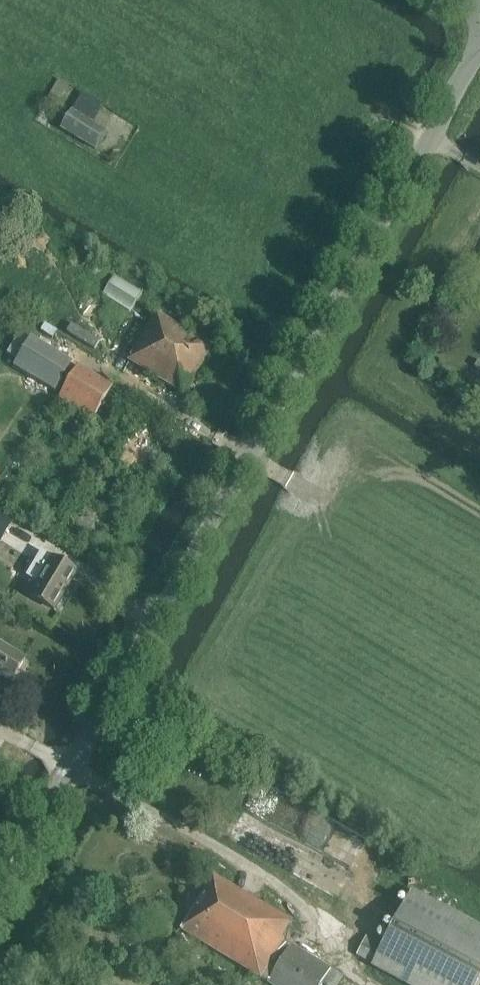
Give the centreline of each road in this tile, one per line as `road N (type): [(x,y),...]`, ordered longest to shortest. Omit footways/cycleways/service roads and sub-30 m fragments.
road 1 (unclassified): [(0,897),(479,54)]

